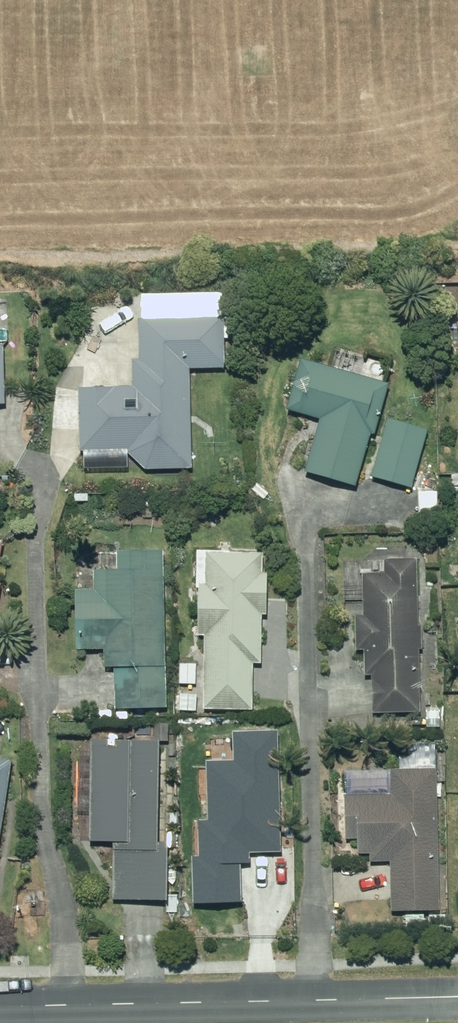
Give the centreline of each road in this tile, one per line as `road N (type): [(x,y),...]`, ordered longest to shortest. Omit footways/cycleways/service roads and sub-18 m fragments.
road 1 (residential): [(457,996),(0,1006)]

